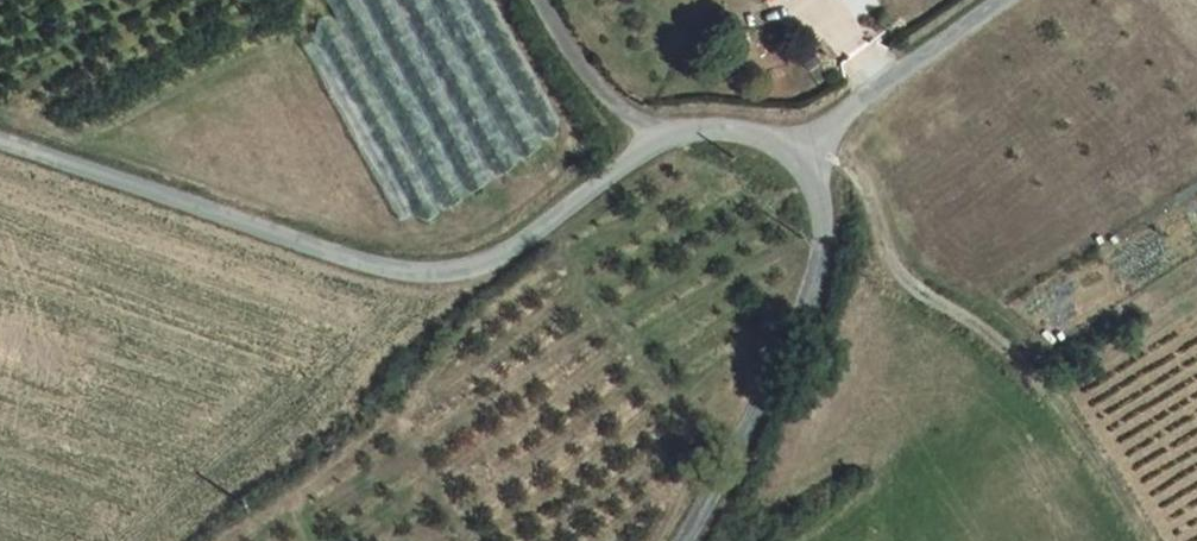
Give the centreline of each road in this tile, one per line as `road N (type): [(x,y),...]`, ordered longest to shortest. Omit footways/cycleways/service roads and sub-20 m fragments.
road 1 (unclassified): [(0,138),(419,273),(502,262),(662,137)]
road 2 (track): [(1152,540),(1065,405),(986,328),(899,270),(872,198),(818,143)]
road 3 (unclassified): [(800,157),(824,240),(816,295),(674,540)]
road 4 (unclassified): [(1003,0),(867,94),(800,157)]
road 5 (unclassified): [(662,137),(602,93),(548,0)]
road 6 (unclassified): [(662,137),(774,141),(800,157)]

